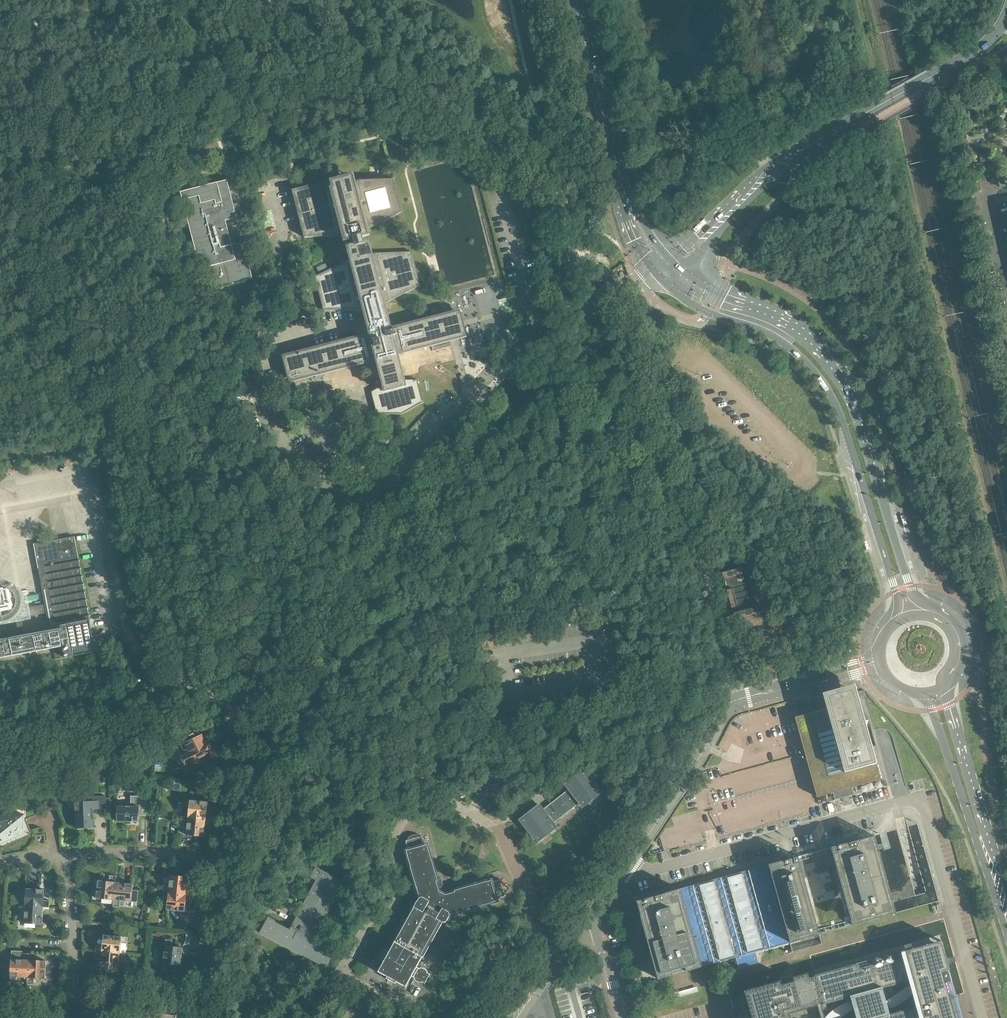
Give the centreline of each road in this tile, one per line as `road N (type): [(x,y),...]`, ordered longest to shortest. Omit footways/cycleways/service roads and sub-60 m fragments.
road 1 (primary): [(945,688),(965,661),(963,635),(911,587),(851,391),(835,363),(789,320),(714,294),(681,270)]
road 2 (primary): [(656,274),(705,311),(781,340),(820,376),(861,476),(897,591),(898,620)]
road 3 (unclassified): [(329,0),(367,50),(478,120),(534,175),(569,309),(590,336)]
road 4 (unclassified): [(341,971),(370,921),(400,897),(396,841),(403,822),(436,801),(502,834),(557,961)]
road 5 (unclassified): [(754,843),(924,797),(984,1017)]
road 6 (track): [(0,304),(242,589)]
road 7 (residential): [(482,451),(236,720)]
road 8 (unclassified): [(734,700),(690,532),(661,469),(614,408)]
road 9 (tertiary): [(876,107),(770,172),(715,227)]
road 10 (primary): [(621,184),(575,0)]
road 11 (primary): [(988,856),(945,688)]
road 12 (primary): [(927,695),(988,856)]
road 13 (residential): [(204,1017),(222,859)]
road 14 (residential): [(222,859),(64,855)]
road 15 (tertiary): [(876,107),(981,47),(1006,20)]
road 16 (unclassified): [(881,653),(748,697)]
road 17 (unclassified): [(748,697),(884,667)]
road 18 (residential): [(63,1017),(73,961),(68,879)]
road 19 (unclassified): [(629,861),(646,873),(754,843)]
road 20 (residential): [(482,451),(572,355)]

